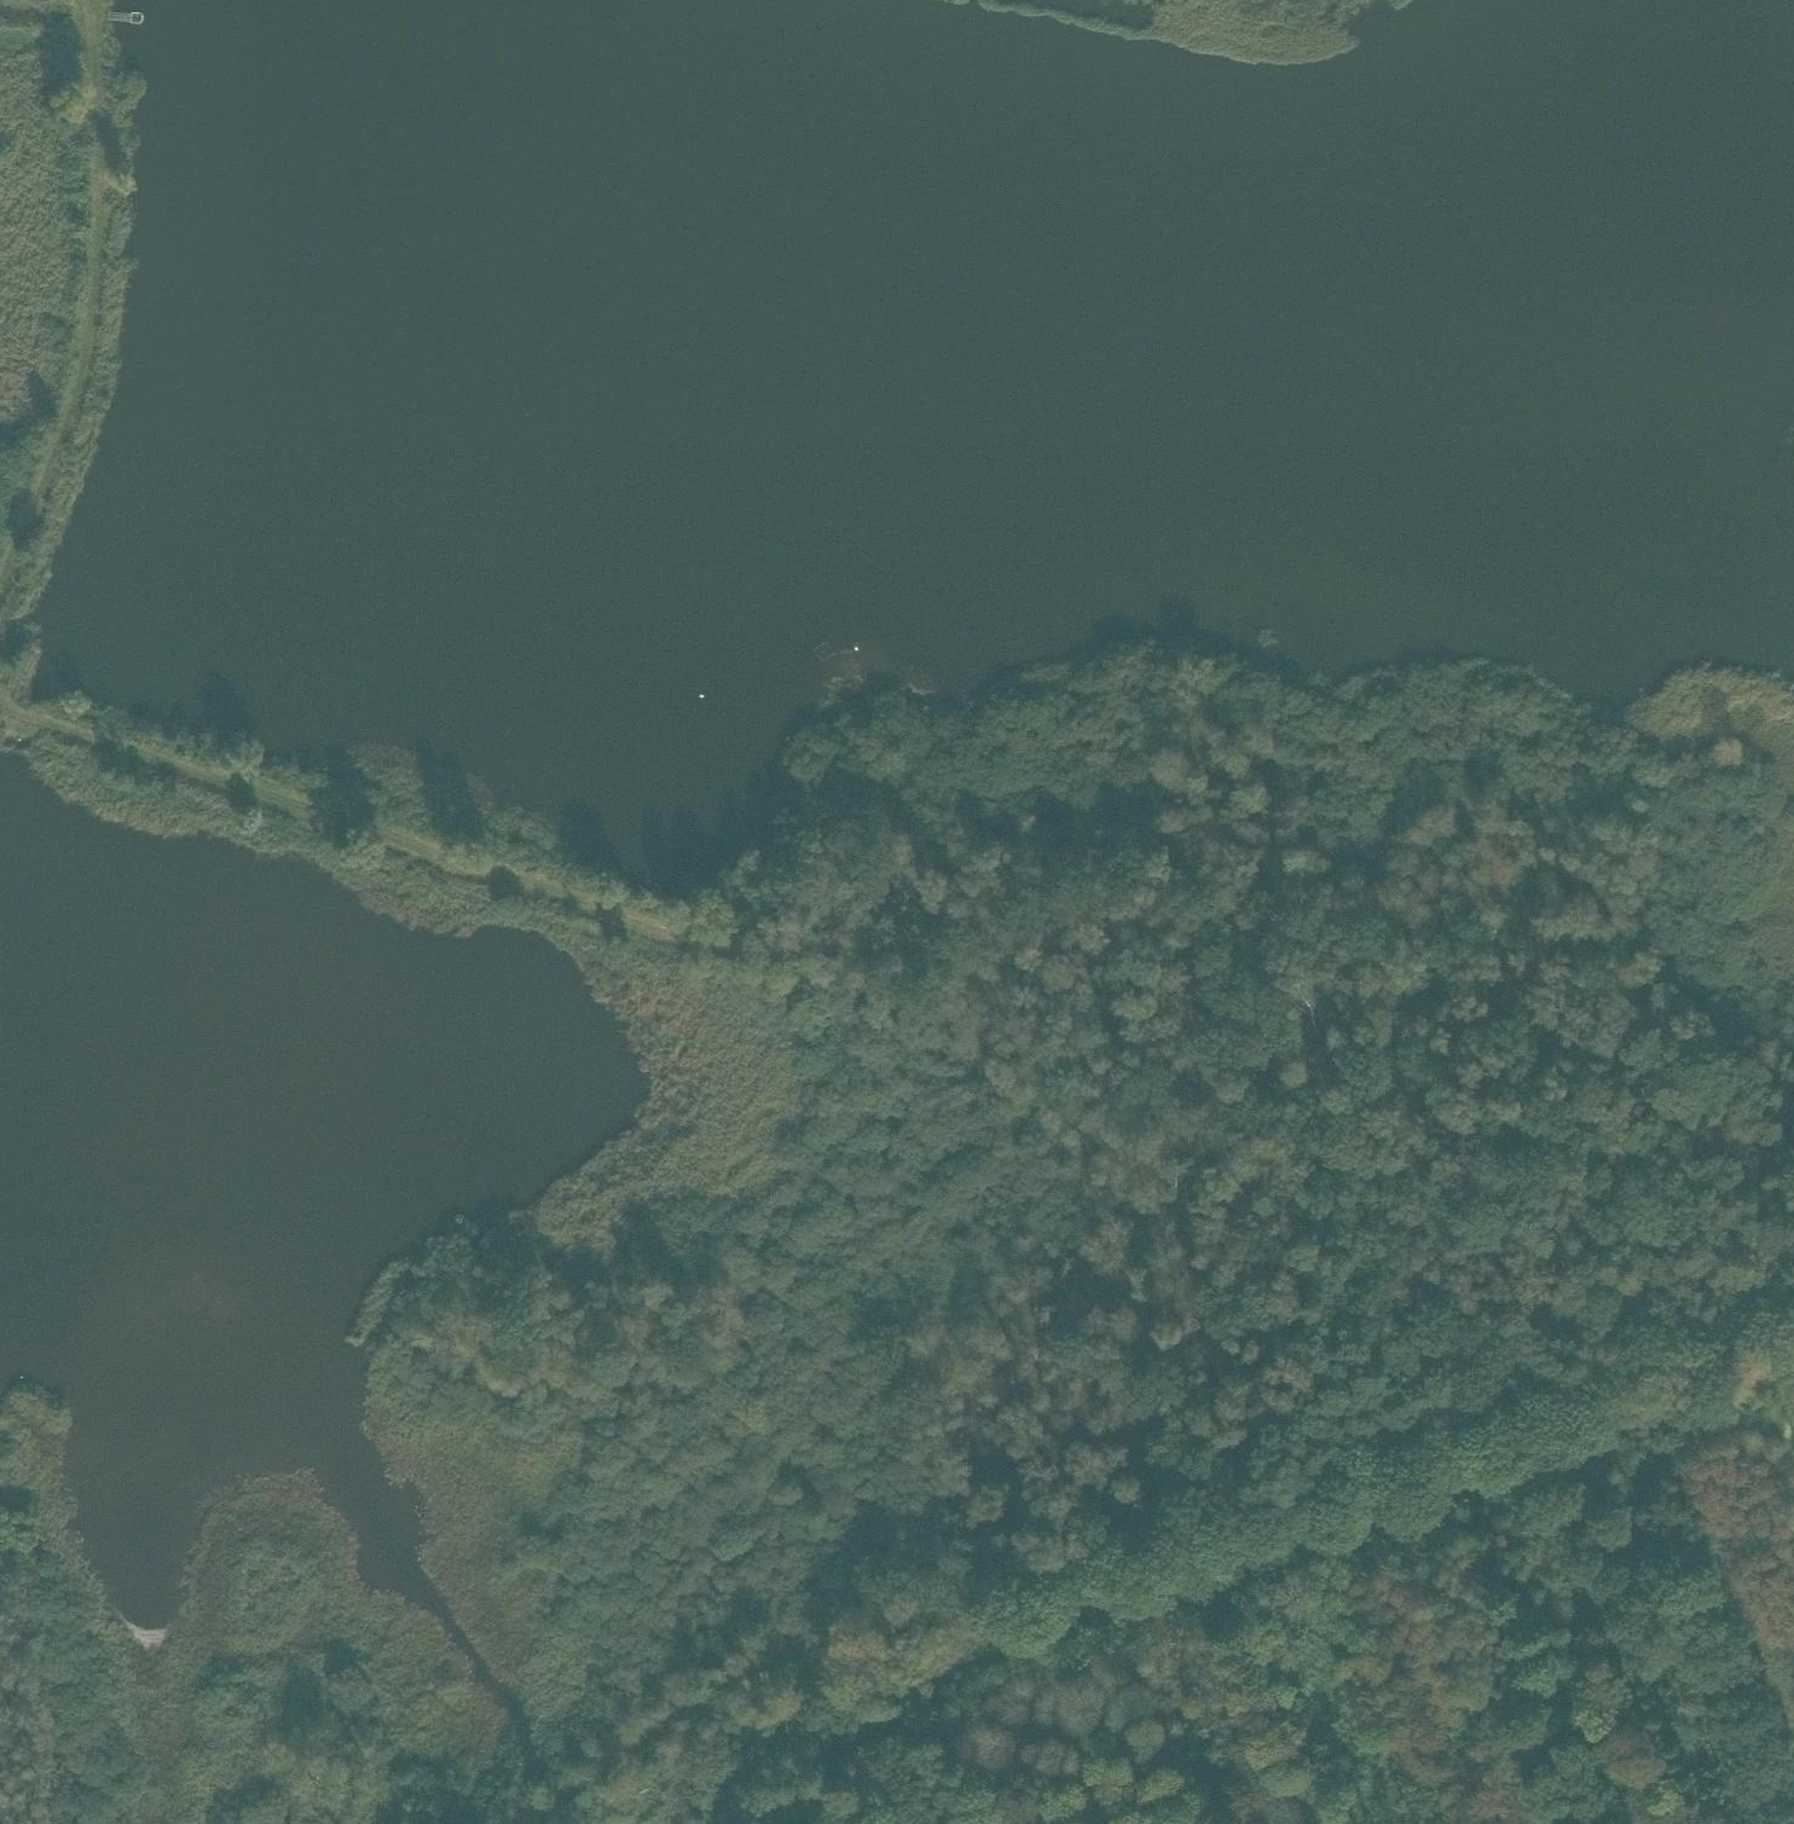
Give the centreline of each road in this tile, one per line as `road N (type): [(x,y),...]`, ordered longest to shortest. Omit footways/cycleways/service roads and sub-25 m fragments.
road 1 (track): [(0,706),(704,944),(912,954),(1265,1051),(1570,1086),(1793,1180)]
road 2 (track): [(89,0),(99,183),(74,391),(0,570)]

